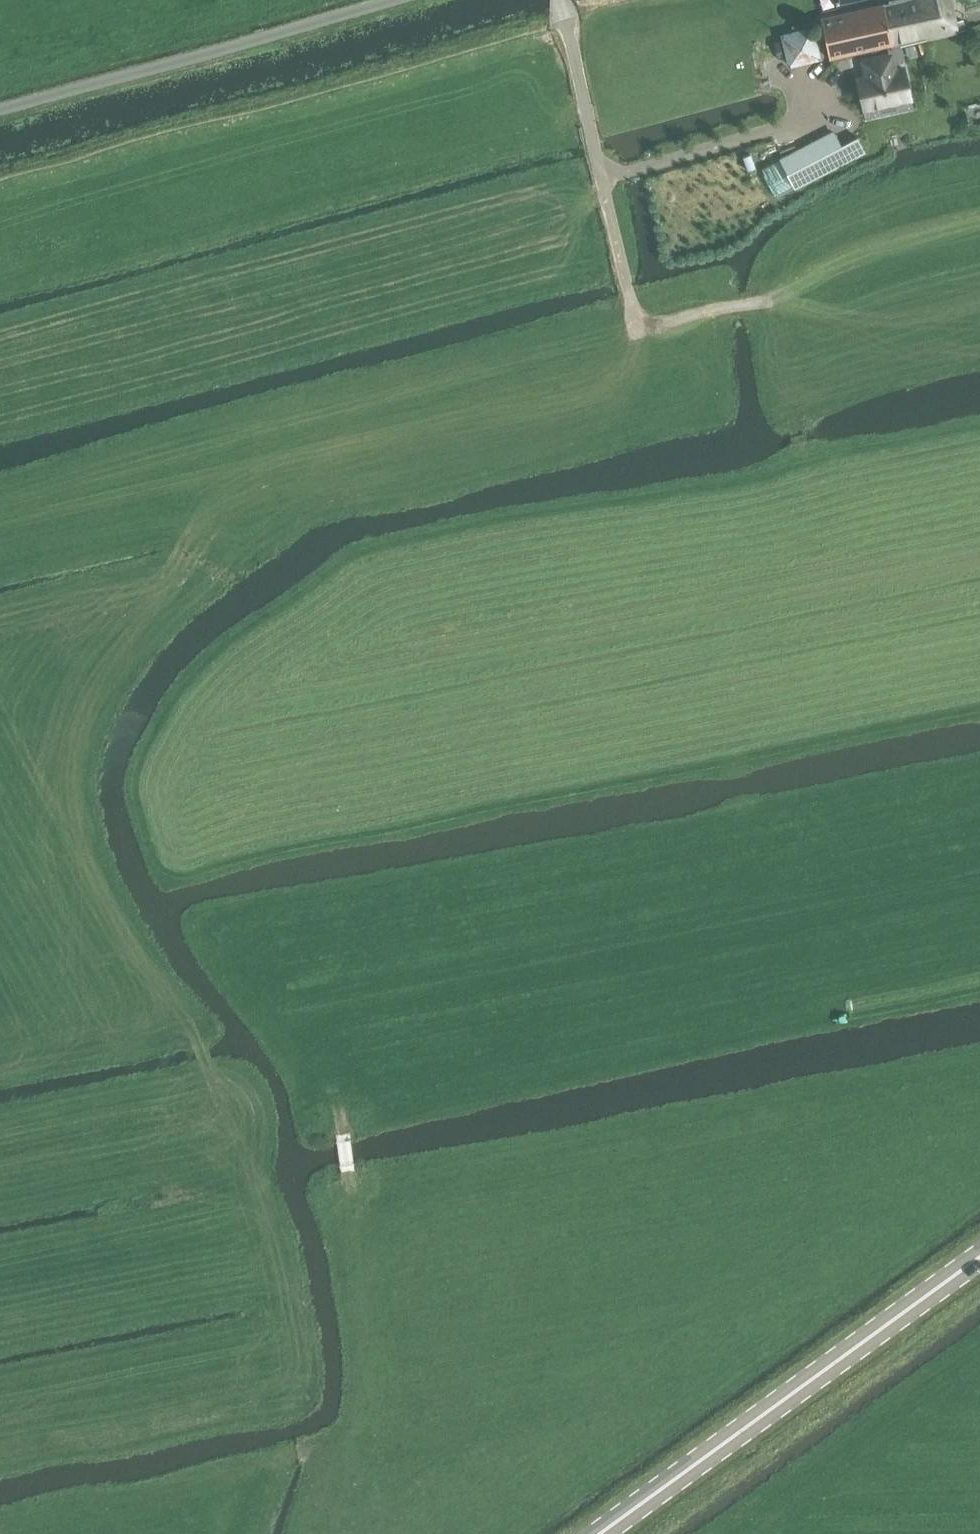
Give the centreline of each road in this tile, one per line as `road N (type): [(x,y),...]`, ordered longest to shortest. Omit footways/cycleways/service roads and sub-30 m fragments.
road 1 (secondary): [(599,1533),(979,1257)]
road 2 (track): [(769,302),(787,337),(798,438),(829,487),(979,489)]
road 3 (track): [(769,302),(638,331),(626,282)]

